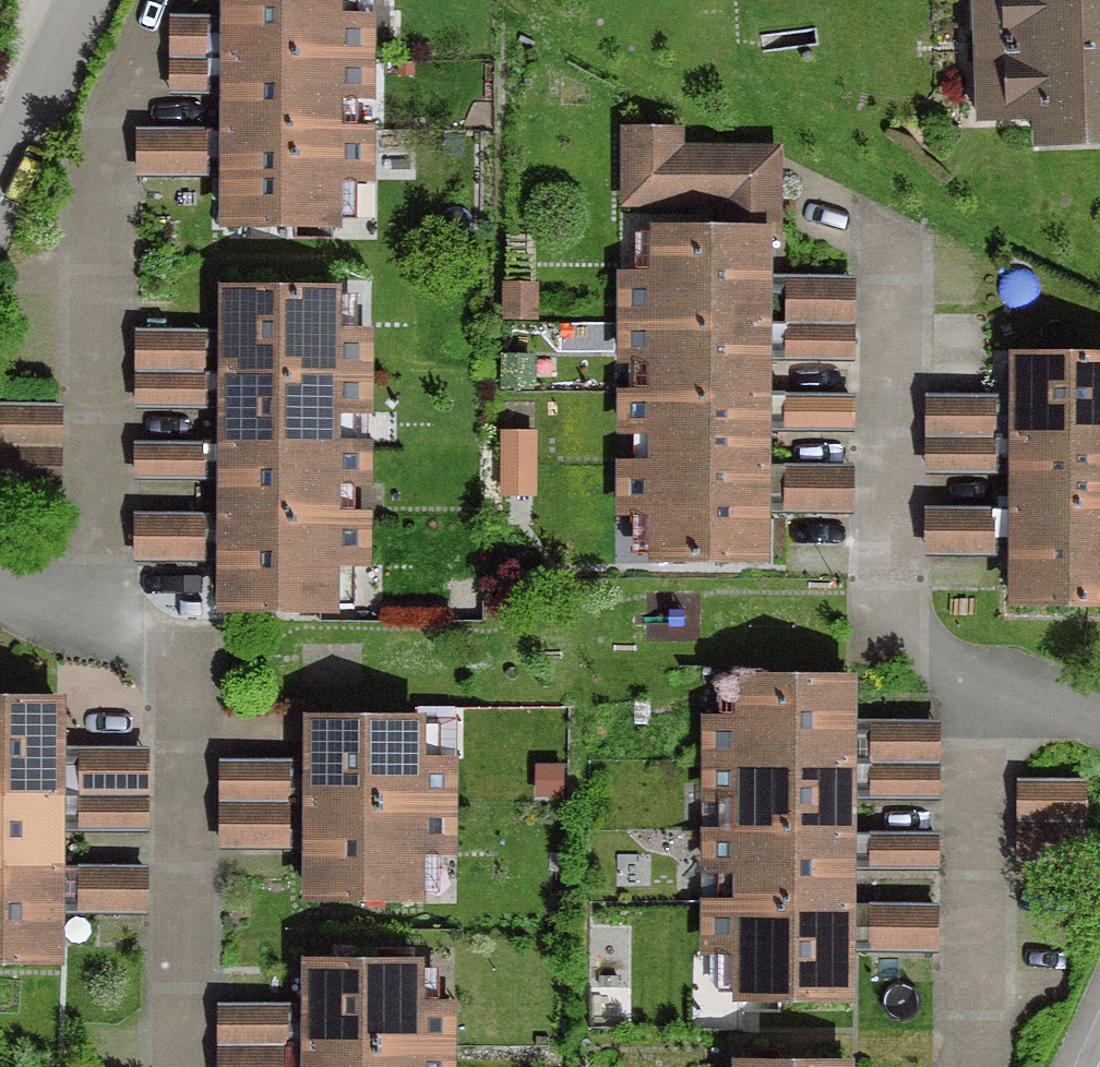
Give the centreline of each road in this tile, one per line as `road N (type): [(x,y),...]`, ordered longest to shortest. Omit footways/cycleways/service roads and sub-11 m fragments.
road 1 (residential): [(89,0),(0,180)]

